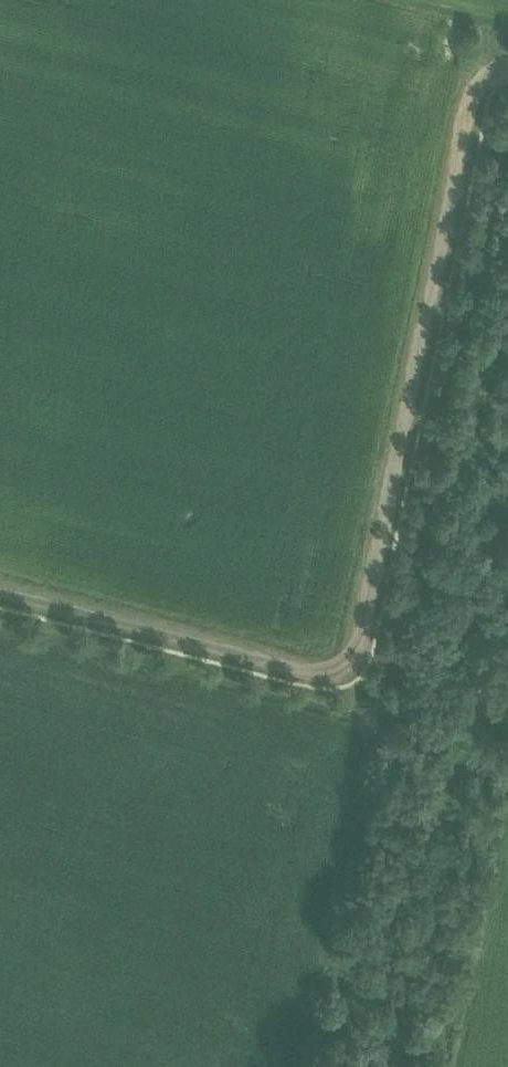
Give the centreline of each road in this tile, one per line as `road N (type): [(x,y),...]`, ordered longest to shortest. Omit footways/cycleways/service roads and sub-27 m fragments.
road 1 (track): [(507,69),(478,85),(470,101),(361,639),(351,656),(327,671),(307,670),(0,595)]

